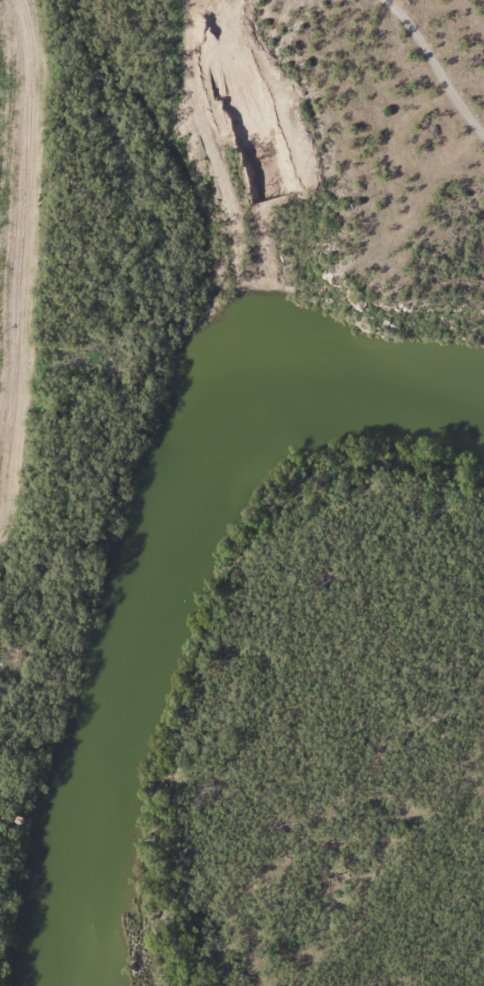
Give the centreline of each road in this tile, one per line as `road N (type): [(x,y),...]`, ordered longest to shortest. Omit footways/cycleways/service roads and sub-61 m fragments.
road 1 (track): [(483,259),(434,156),(293,30),(275,0)]

